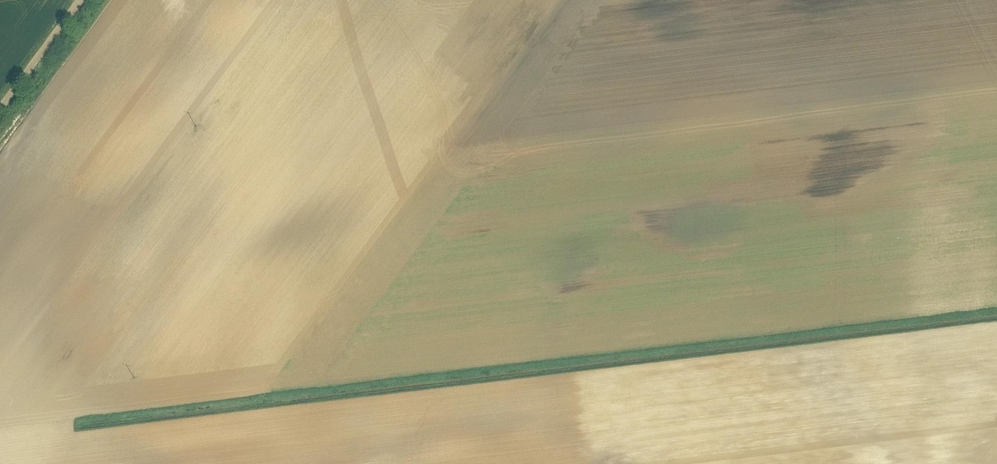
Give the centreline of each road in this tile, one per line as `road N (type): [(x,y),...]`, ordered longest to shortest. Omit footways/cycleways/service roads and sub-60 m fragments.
road 1 (unclassified): [(0,110),(85,0)]

